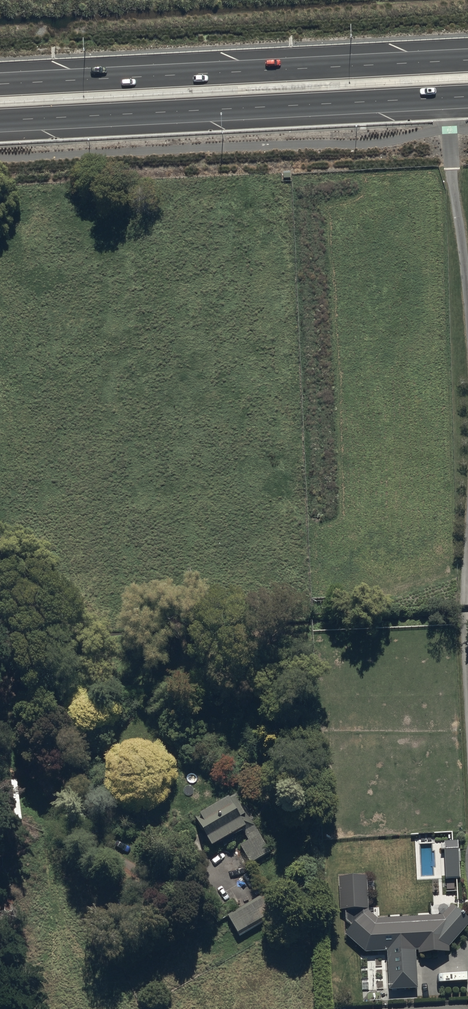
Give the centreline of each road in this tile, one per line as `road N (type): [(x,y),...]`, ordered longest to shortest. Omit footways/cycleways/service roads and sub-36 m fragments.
road 1 (trunk): [(467,96),(0,121)]
road 2 (trunk): [(0,84),(467,60)]

